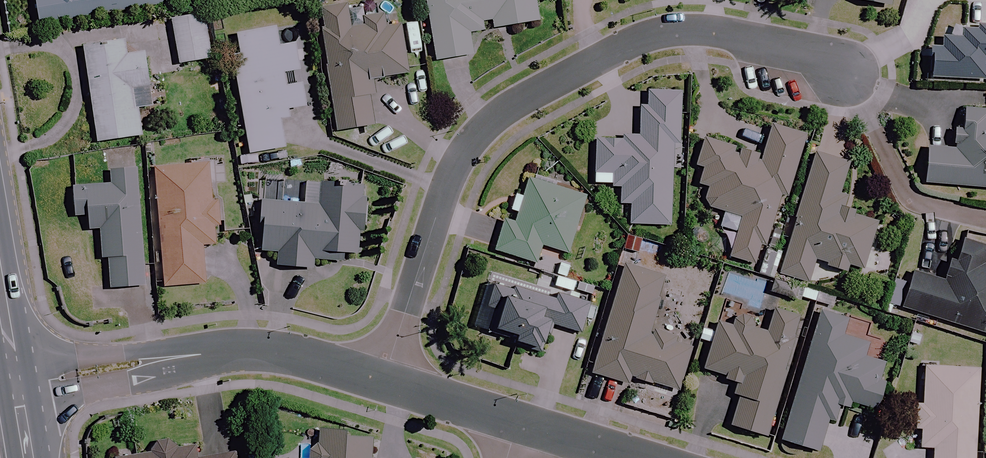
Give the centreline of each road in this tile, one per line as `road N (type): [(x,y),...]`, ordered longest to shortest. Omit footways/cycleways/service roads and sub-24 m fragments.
road 1 (residential): [(386,381),(460,159),(486,129),(541,92),(648,39),(687,36),(802,51),(847,75)]
road 2 (residential): [(22,386),(266,355),(386,381)]
road 3 (residential): [(386,381),(517,425)]

